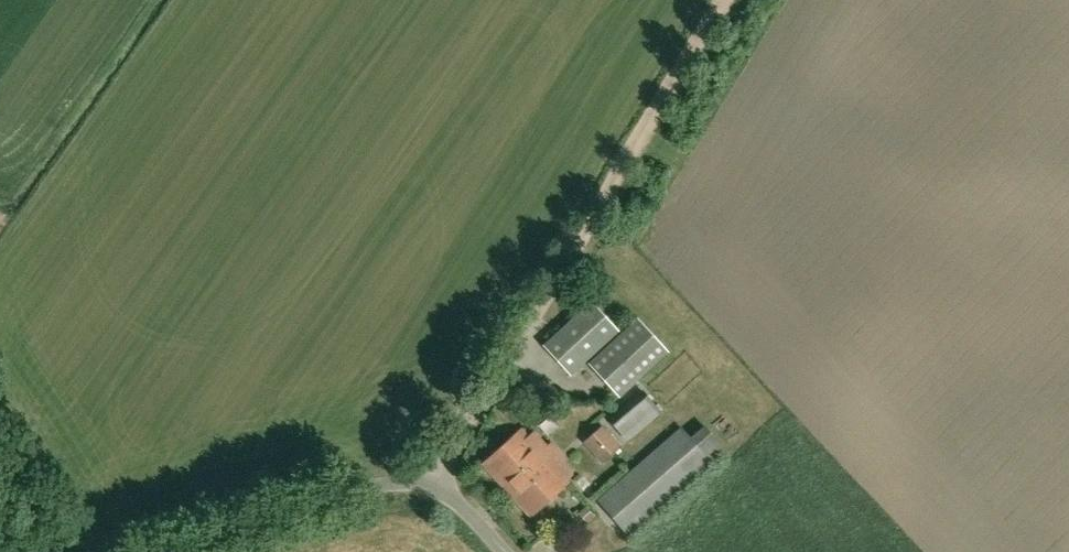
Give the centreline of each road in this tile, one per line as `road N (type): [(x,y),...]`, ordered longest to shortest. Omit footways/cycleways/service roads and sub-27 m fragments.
road 1 (track): [(534,320),(724,0)]
road 2 (unclassified): [(172,551),(372,490),(432,490)]
road 3 (unclassified): [(432,490),(534,320)]

